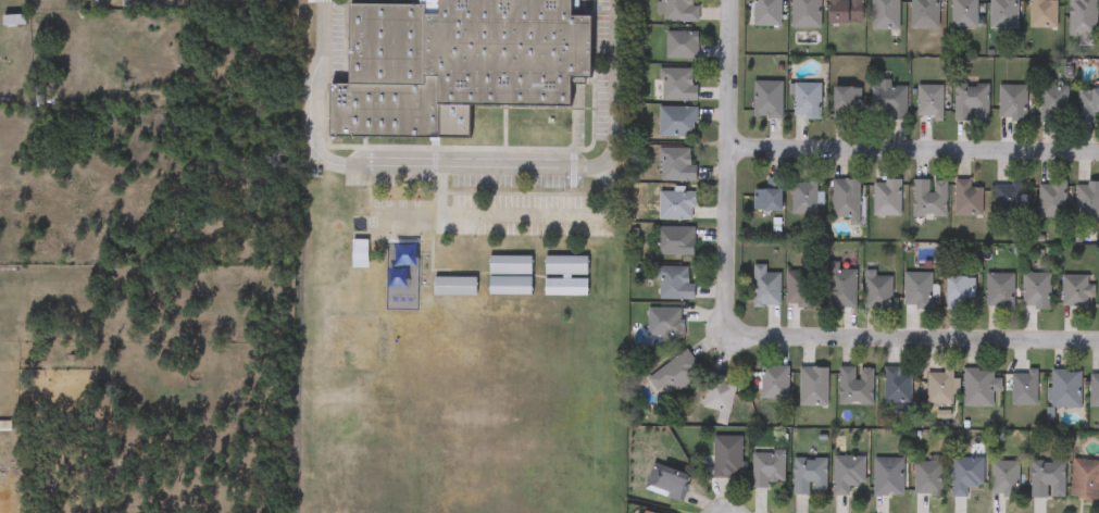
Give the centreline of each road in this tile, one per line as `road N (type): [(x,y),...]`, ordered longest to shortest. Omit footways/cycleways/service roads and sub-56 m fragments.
road 1 (residential): [(728,148),(1098,150)]
road 2 (residential): [(736,333),(1098,339)]
road 3 (residential): [(731,0),(723,304),(736,333)]

